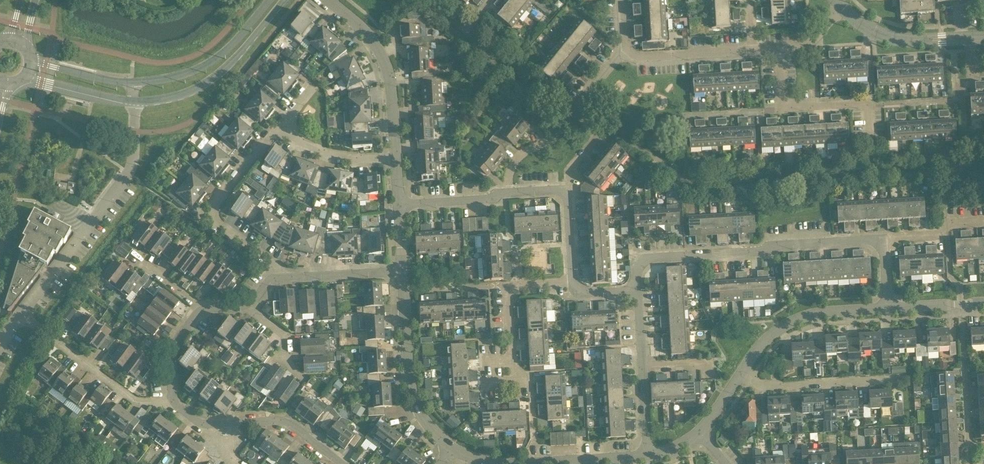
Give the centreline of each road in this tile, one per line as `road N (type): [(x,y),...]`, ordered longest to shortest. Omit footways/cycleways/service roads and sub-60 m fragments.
road 1 (residential): [(638,290),(637,264),(644,258),(884,240)]
road 2 (residential): [(21,315),(129,174),(134,101)]
road 3 (residential): [(284,277),(213,215),(278,127)]
road 4 (residential): [(401,269),(408,376),(427,423),(450,448)]
road 5 (tertiary): [(134,101),(200,86),(284,0)]
road 6 (residential): [(328,0),(383,60),(396,160)]
road 7 (residential): [(172,403),(137,402),(21,315)]
road 8 (residential): [(869,139),(862,103),(783,107),(780,50)]
road 9 (residential): [(741,374),(763,342),(791,323),(887,310)]
road 10 (residential): [(741,374),(764,387),(902,379)]
road 11 (tertiary): [(269,0),(212,60),(134,82)]
road 12 (residential): [(516,379),(509,286),(571,282)]
road 13 (residential): [(983,37),(892,37),(843,8)]
road 14 (residential): [(341,463),(287,424),(220,425)]
road 15 (residential): [(624,49),(644,55),(752,51)]
road 16 (residential): [(396,160),(327,155),(278,127)]

